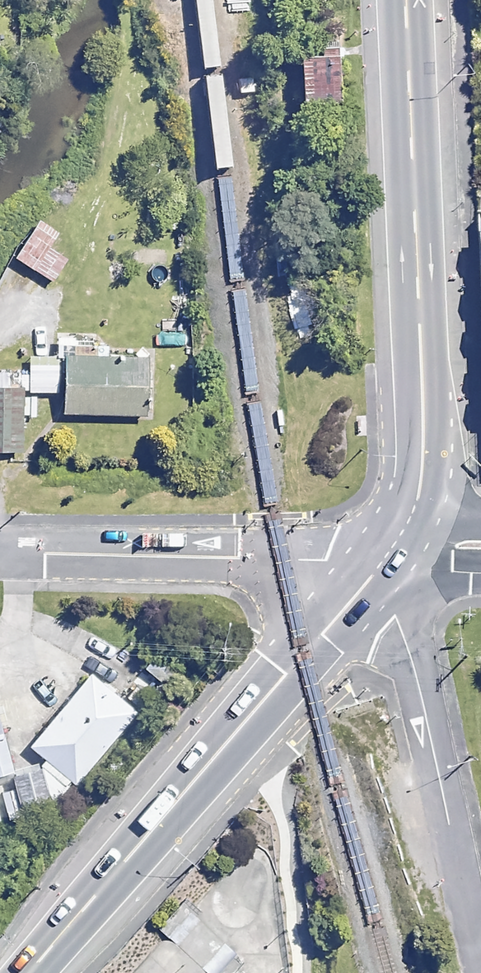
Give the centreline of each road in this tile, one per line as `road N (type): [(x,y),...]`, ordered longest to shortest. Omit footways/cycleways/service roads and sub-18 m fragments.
road 1 (trunk): [(402,0),(420,466),(412,511),(380,562)]
road 2 (trunk): [(380,562),(28,972)]
road 3 (residential): [(380,562),(480,950)]
road 4 (residential): [(380,562),(0,552)]
road 5 (track): [(261,703),(295,816),(321,972)]

